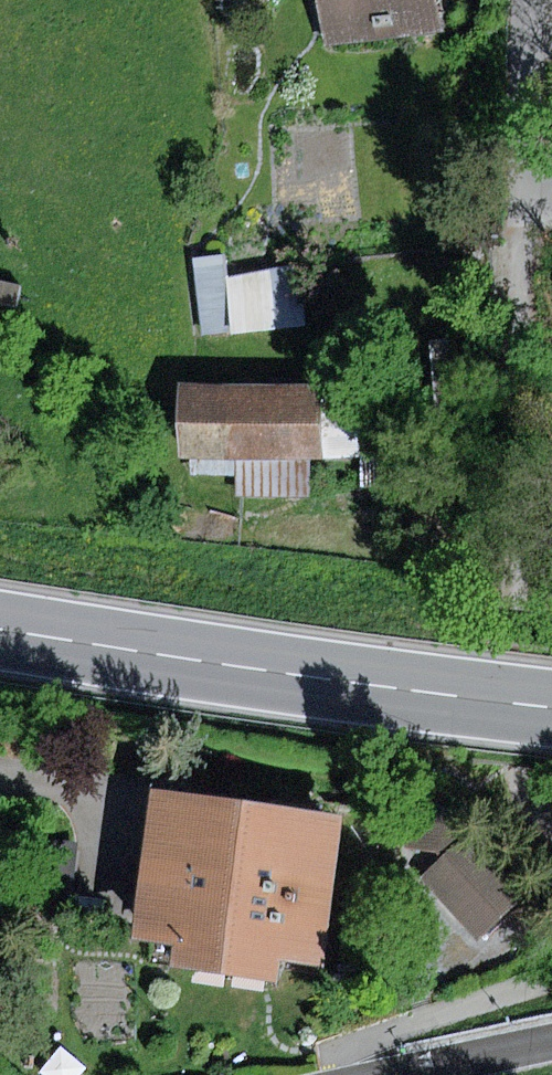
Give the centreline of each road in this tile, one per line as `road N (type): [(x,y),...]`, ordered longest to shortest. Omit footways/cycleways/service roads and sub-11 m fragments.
road 1 (primary): [(0,627),(551,708)]
road 2 (residential): [(551,975),(340,1056),(332,1074)]
road 3 (residential): [(524,642),(523,770),(551,817)]
road 4 (residential): [(551,1052),(430,1074)]

